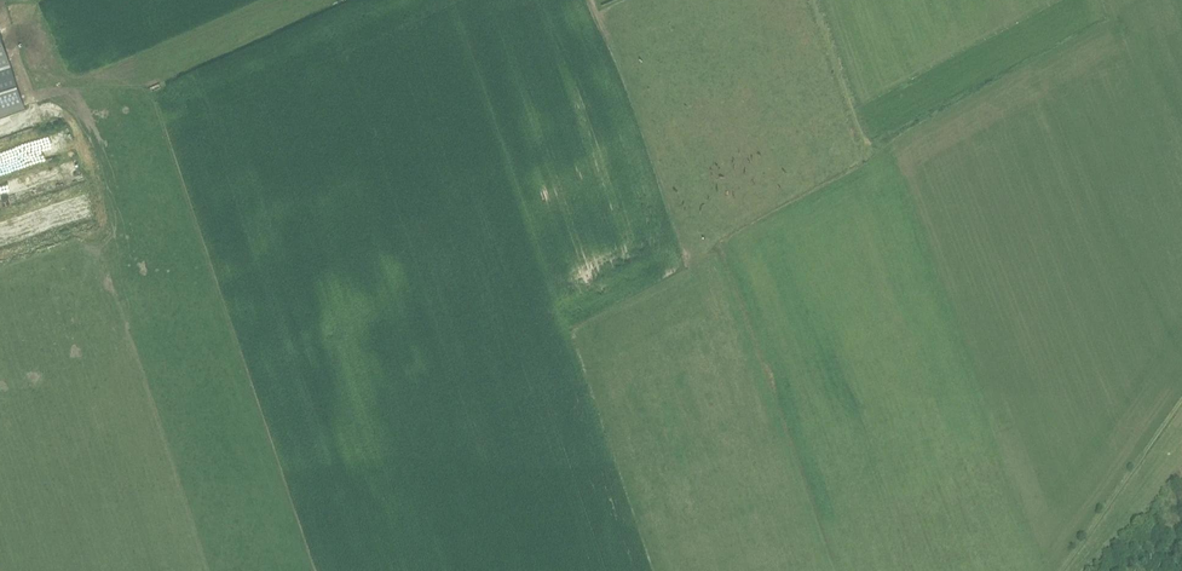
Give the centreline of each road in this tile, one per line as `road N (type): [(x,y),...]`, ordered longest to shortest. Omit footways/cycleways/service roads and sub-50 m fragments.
road 1 (track): [(814,0),(865,164),(903,205),(1038,570)]
road 2 (track): [(1008,570),(1181,323)]
road 3 (track): [(1109,0),(1181,183)]

